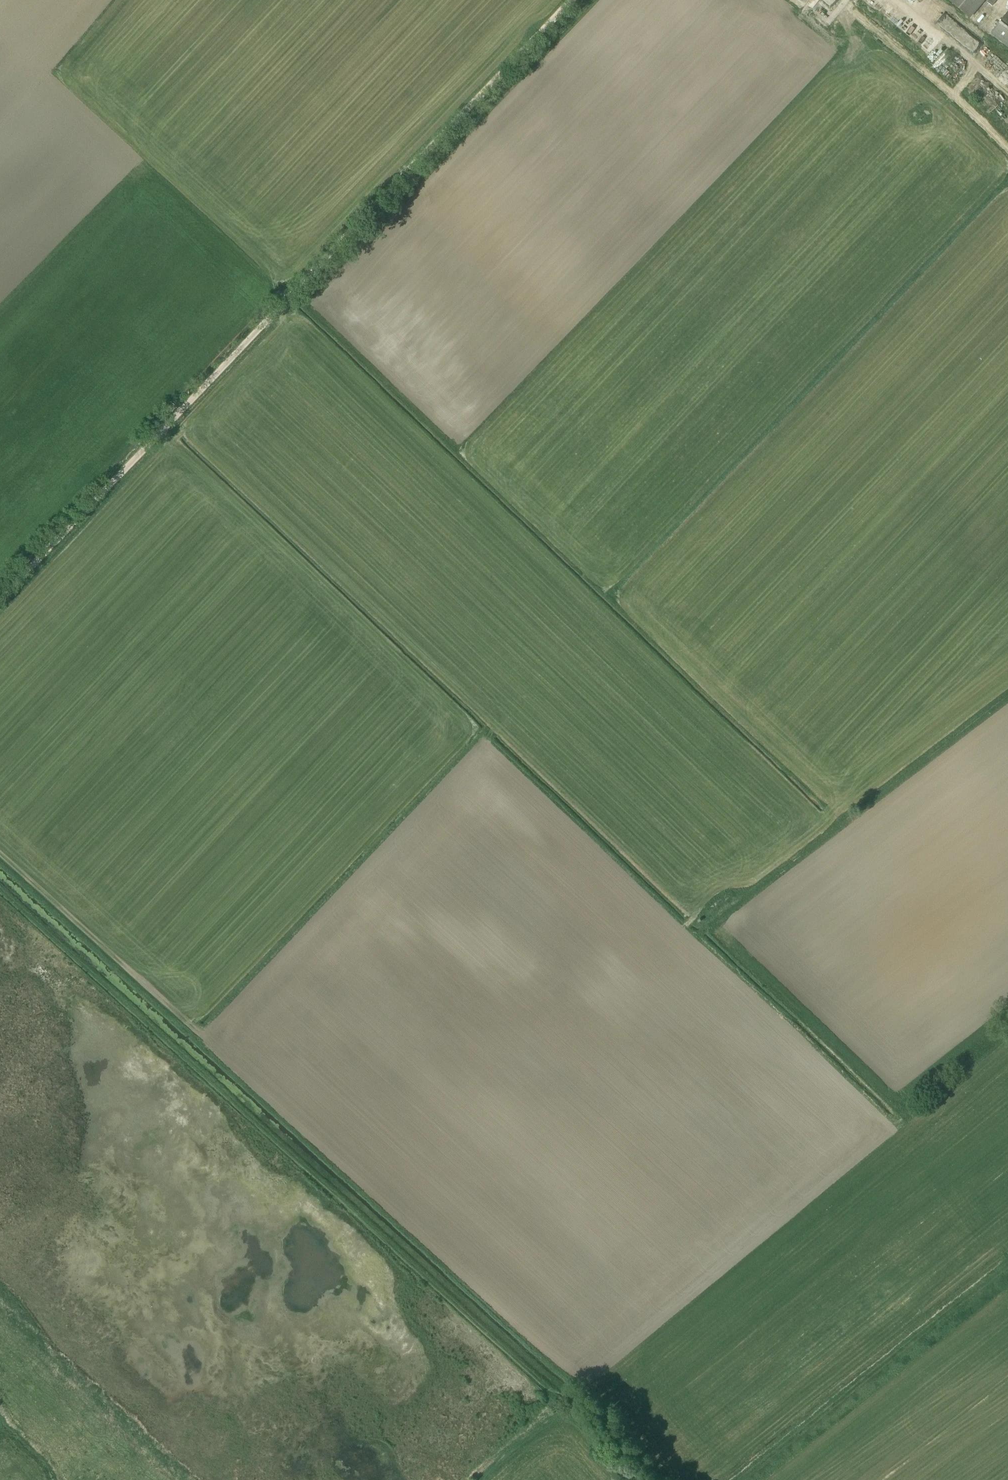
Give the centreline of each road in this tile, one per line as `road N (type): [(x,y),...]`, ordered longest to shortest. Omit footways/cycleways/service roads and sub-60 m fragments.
road 1 (unclassified): [(0,603),(578,0)]

